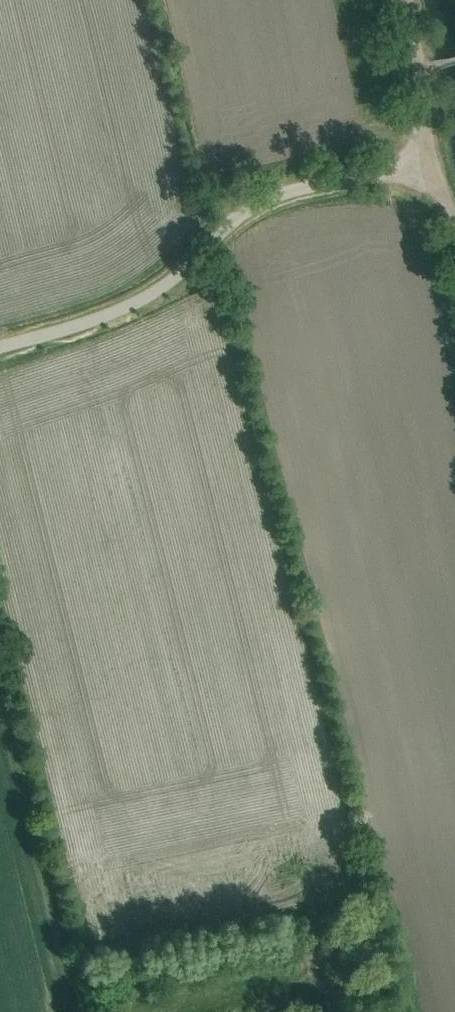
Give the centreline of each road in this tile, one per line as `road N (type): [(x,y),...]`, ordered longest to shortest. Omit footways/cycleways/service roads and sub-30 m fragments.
road 1 (unclassified): [(454,220),(432,164),(426,69),(410,0)]

